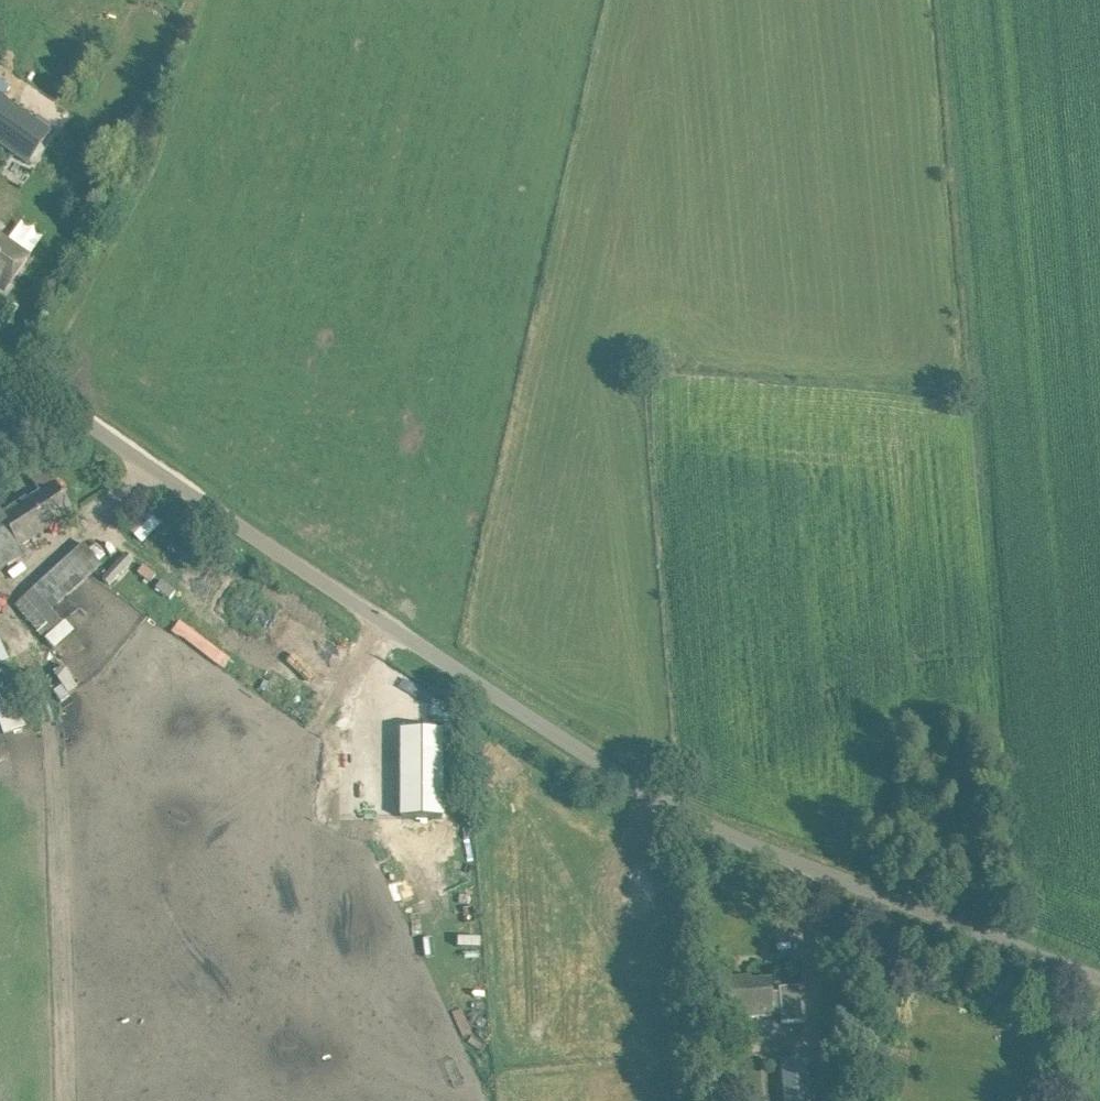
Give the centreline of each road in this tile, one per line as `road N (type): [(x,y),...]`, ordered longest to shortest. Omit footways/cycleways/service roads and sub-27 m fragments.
road 1 (unclassified): [(1099,978),(670,806),(112,442),(0,359)]

